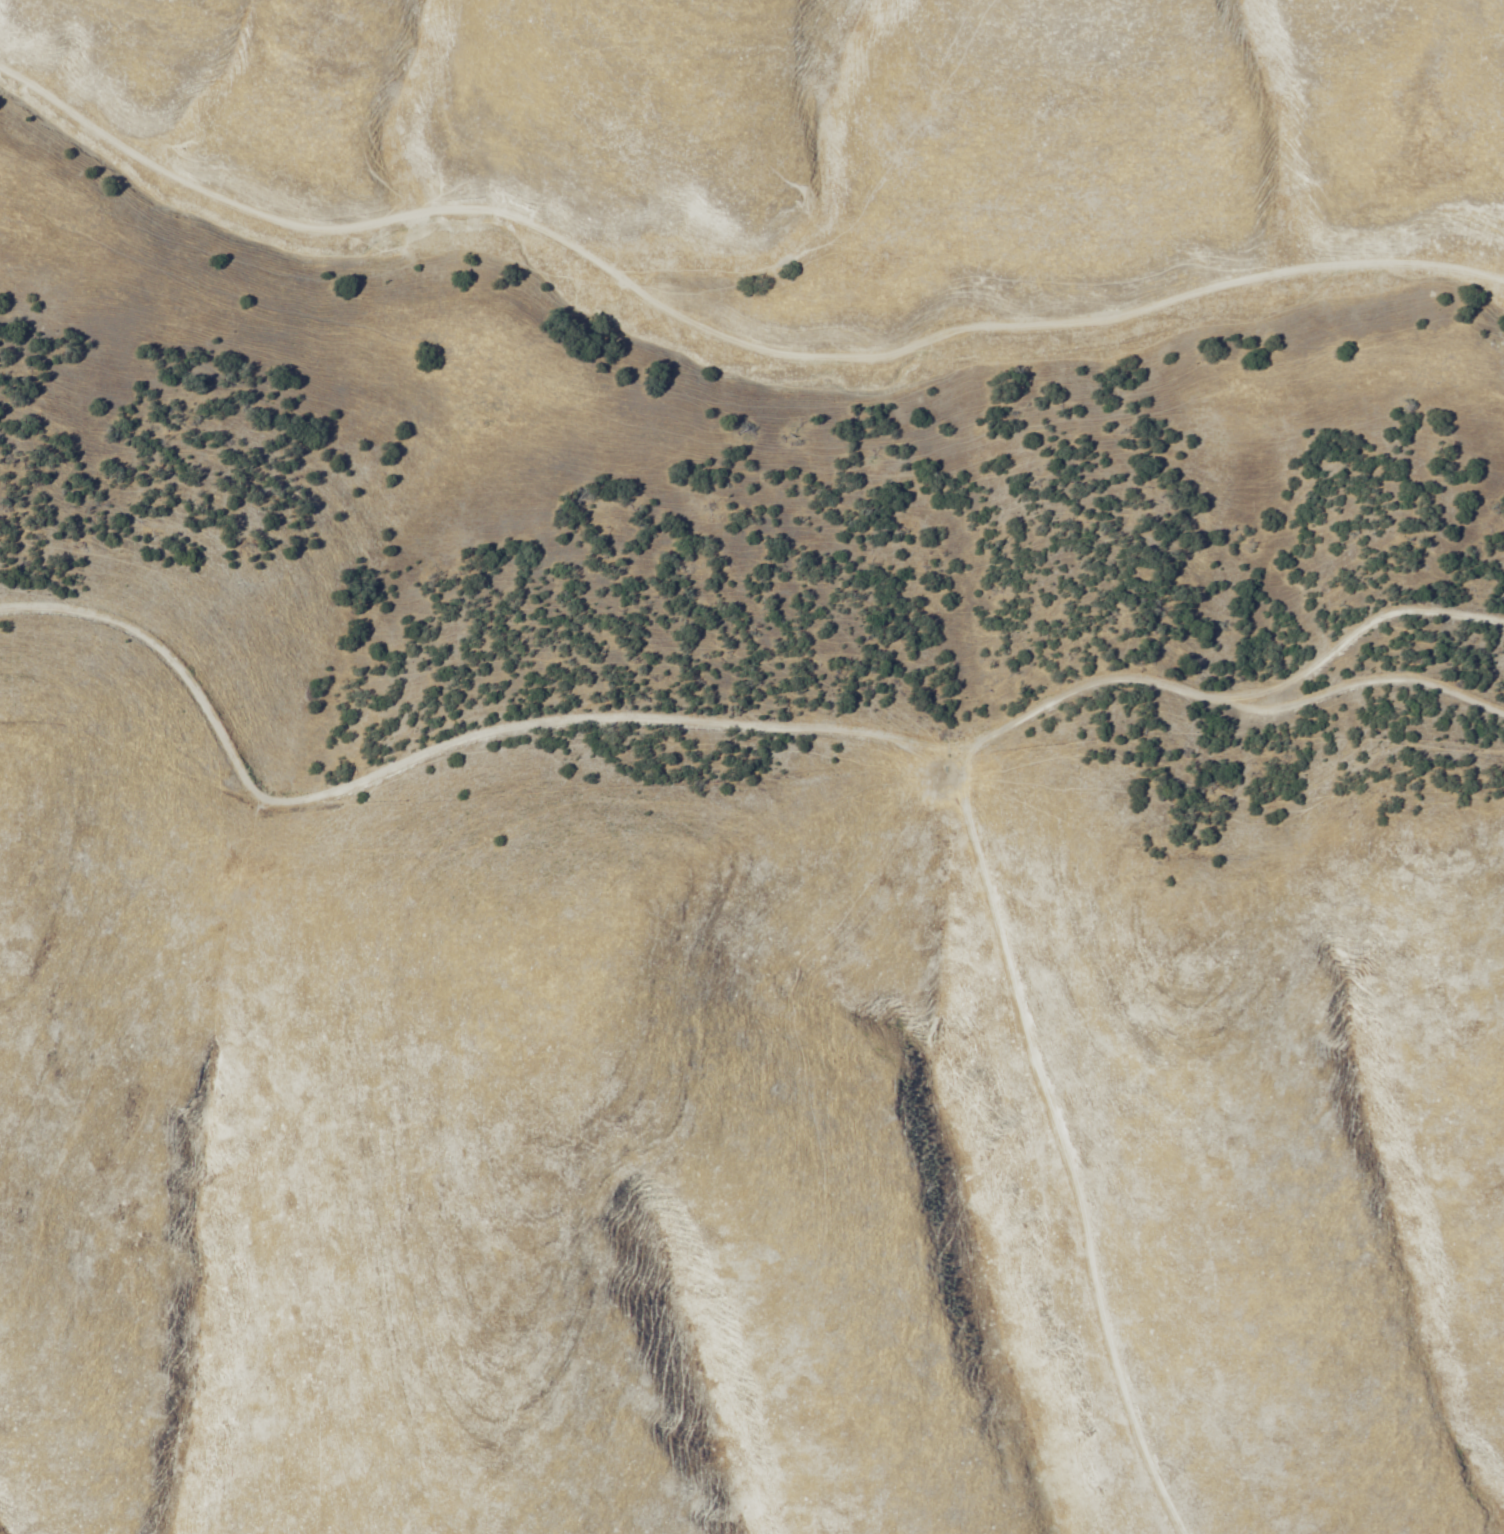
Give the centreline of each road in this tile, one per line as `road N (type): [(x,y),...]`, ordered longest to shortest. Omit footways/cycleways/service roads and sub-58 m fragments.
road 1 (track): [(1503,622),(1413,628),(1297,692),(965,739),(591,745),(344,793),(281,787),(212,697),(65,623),(0,628)]
road 2 (track): [(1503,299),(1392,279),(1223,311),(918,337),(749,332),(623,290),(470,200),(249,195),(85,137),(0,95)]
road 3 (track): [(1180,1533),(1097,1306),(1050,1110),(971,877),(965,739)]

